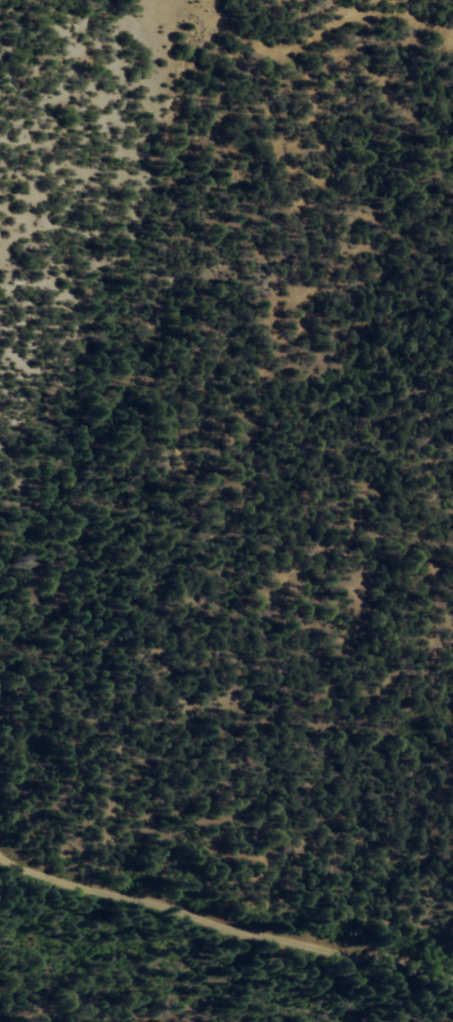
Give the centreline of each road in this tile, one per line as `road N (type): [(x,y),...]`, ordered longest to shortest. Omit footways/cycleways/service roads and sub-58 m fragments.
road 1 (track): [(0,777),(452,958)]

